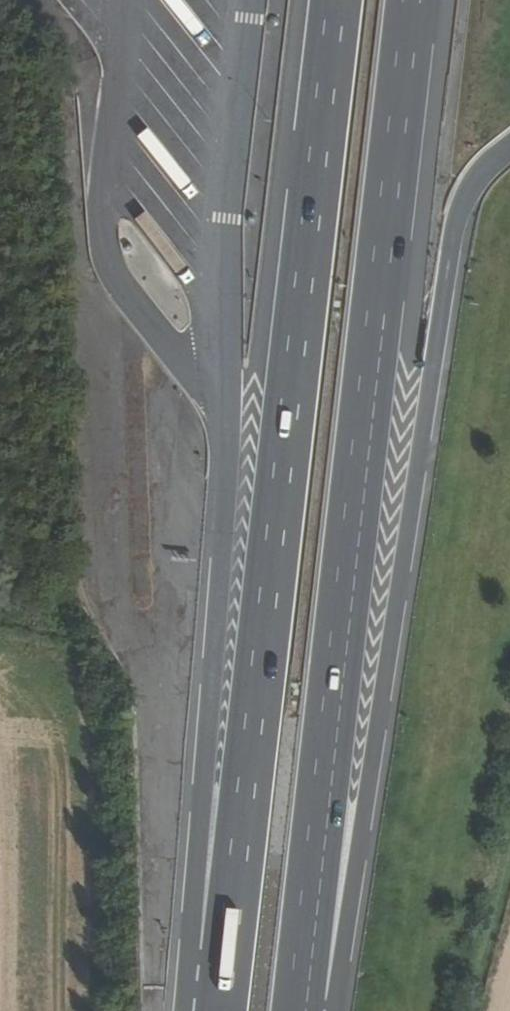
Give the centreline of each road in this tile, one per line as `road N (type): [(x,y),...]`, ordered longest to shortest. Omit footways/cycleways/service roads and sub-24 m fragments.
road 1 (motorway): [(299,1010),(410,0)]
road 2 (motorway): [(341,0),(304,343),(218,980)]
road 3 (motorway): [(302,1010),(337,967),(386,594),(457,204)]
road 4 (motorway): [(226,423),(186,954),(218,980)]

